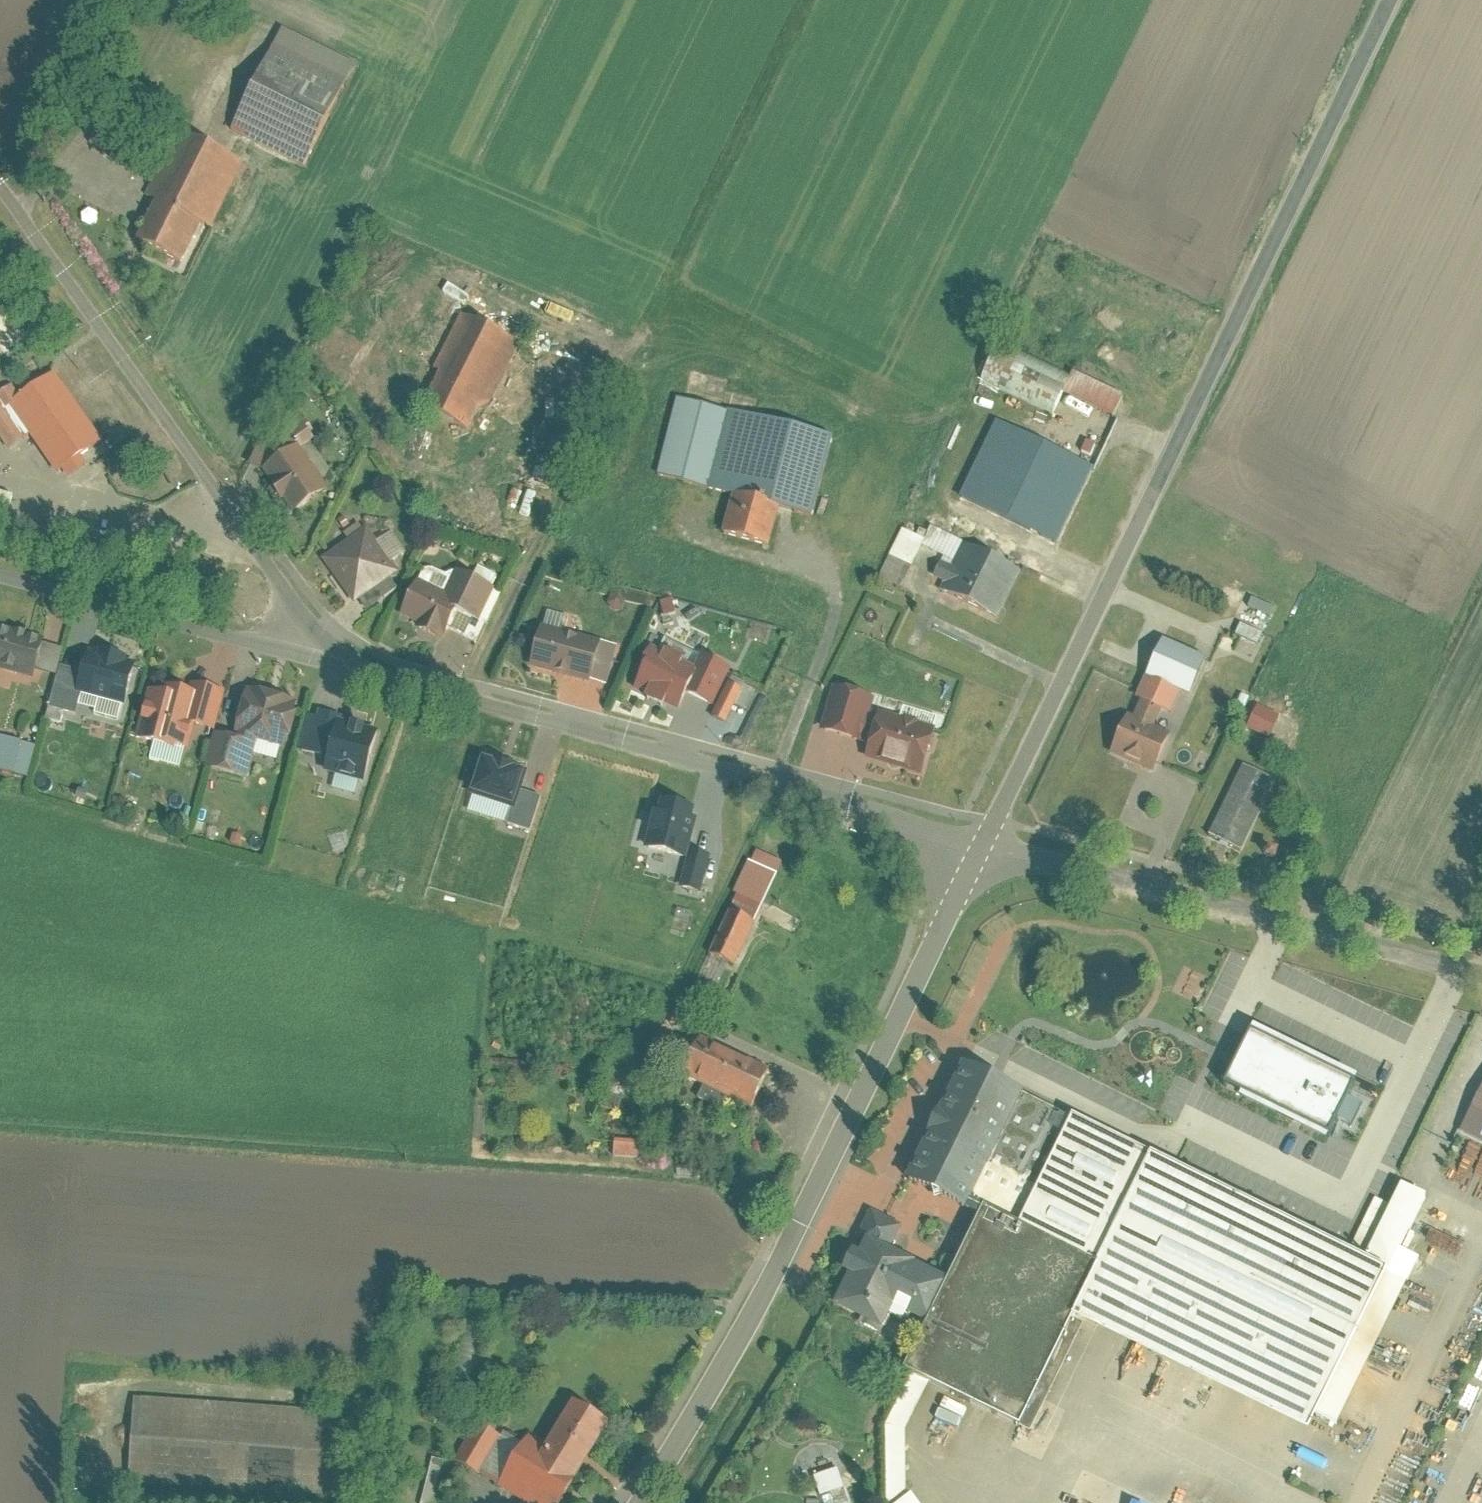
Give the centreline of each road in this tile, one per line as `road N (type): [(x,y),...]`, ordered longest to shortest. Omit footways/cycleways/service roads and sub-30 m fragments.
road 1 (tertiary): [(1389,0),(980,849)]
road 2 (tertiary): [(980,849),(723,1363),(640,1502)]
road 3 (unclassified): [(333,661),(709,760),(980,849)]
road 4 (unclassified): [(333,661),(0,194)]
road 5 (unclassified): [(980,849),(1481,982)]
road 6 (unclassified): [(0,572),(333,661)]

